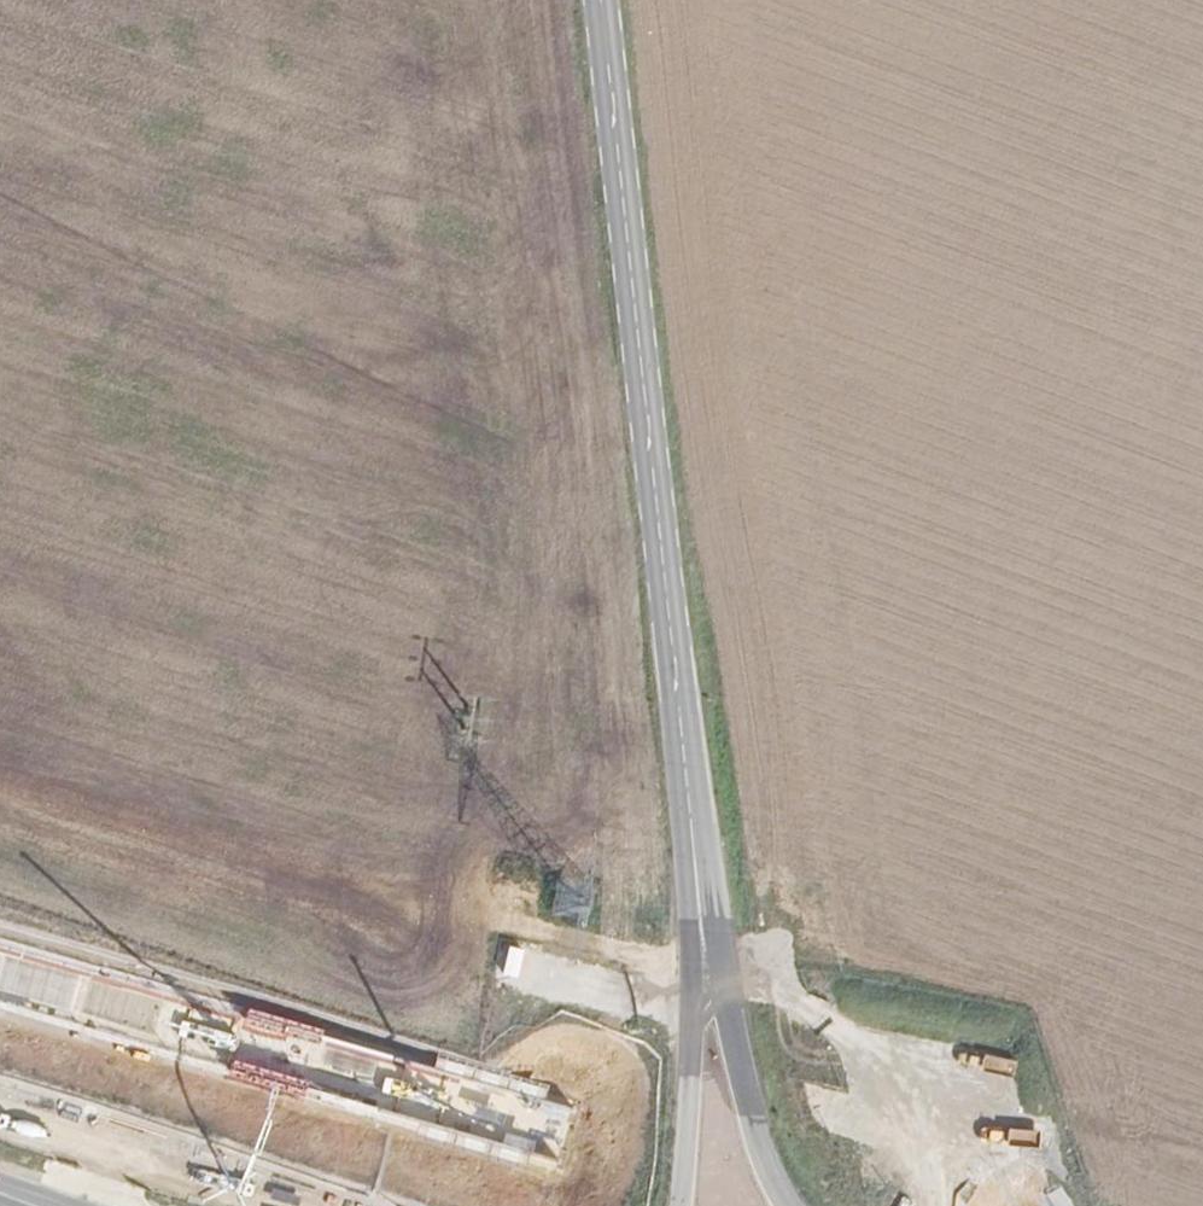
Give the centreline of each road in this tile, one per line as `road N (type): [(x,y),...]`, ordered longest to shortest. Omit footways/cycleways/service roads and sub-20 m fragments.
road 1 (tertiary): [(703,945),(600,0)]
road 2 (tertiary): [(793,1205),(767,1159),(703,945)]
road 3 (tertiary): [(703,945),(676,1205)]

